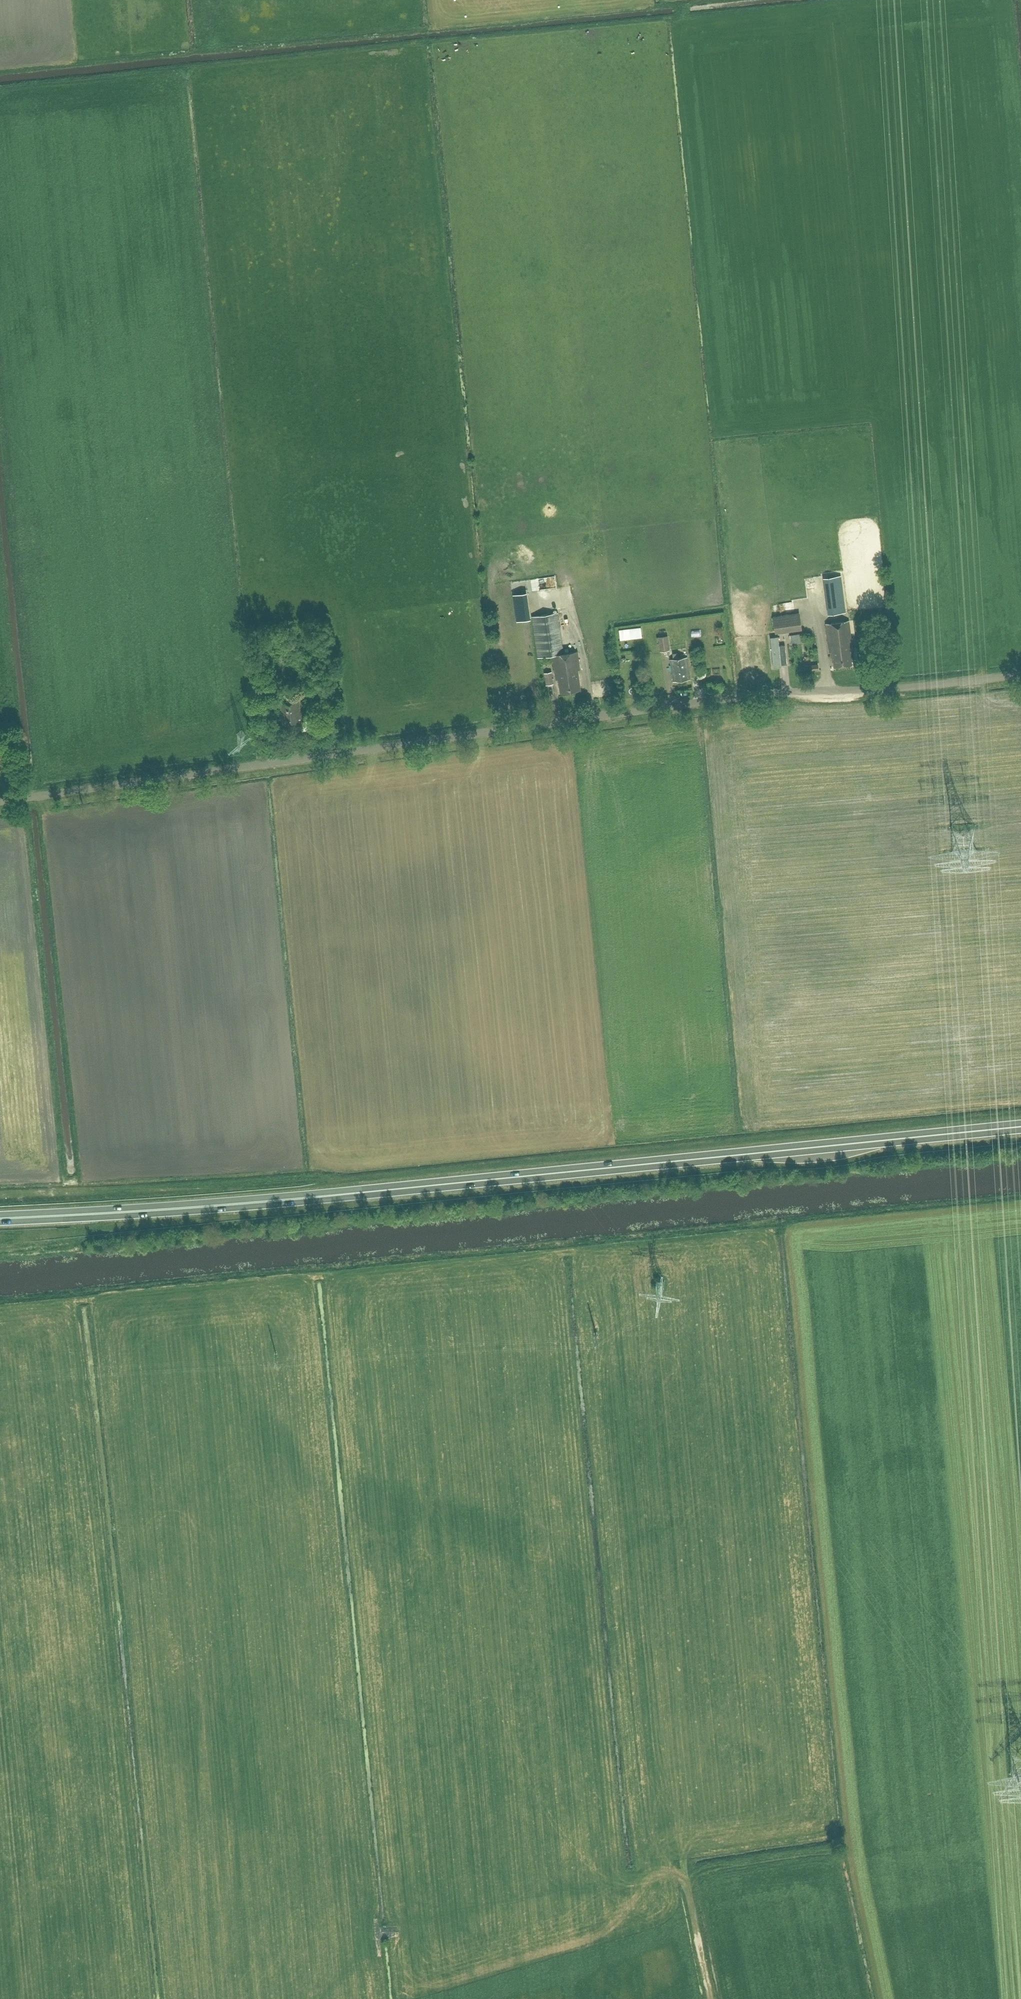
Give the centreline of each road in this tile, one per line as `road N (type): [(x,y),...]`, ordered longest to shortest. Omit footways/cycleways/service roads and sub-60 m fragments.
road 1 (unclassified): [(0,800),(770,692),(1020,673)]
road 2 (trunk): [(0,1216),(278,1199),(1020,1127)]

